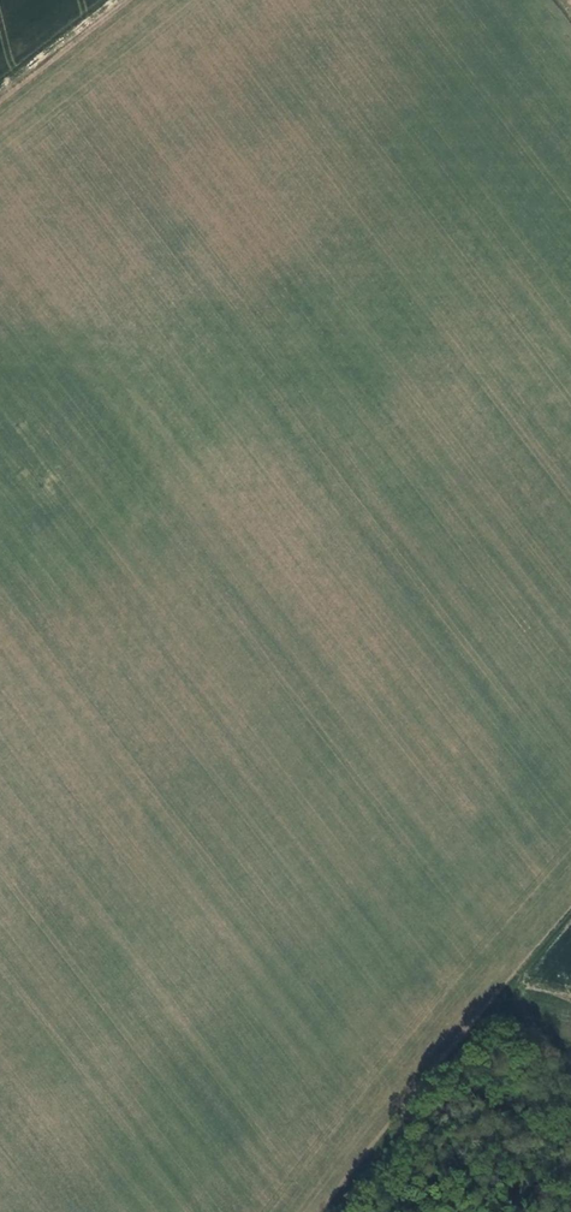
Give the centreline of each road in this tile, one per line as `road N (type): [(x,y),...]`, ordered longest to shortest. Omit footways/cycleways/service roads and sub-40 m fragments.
road 1 (track): [(570,1063),(509,992),(570,922)]
road 2 (track): [(0,95),(122,0)]

